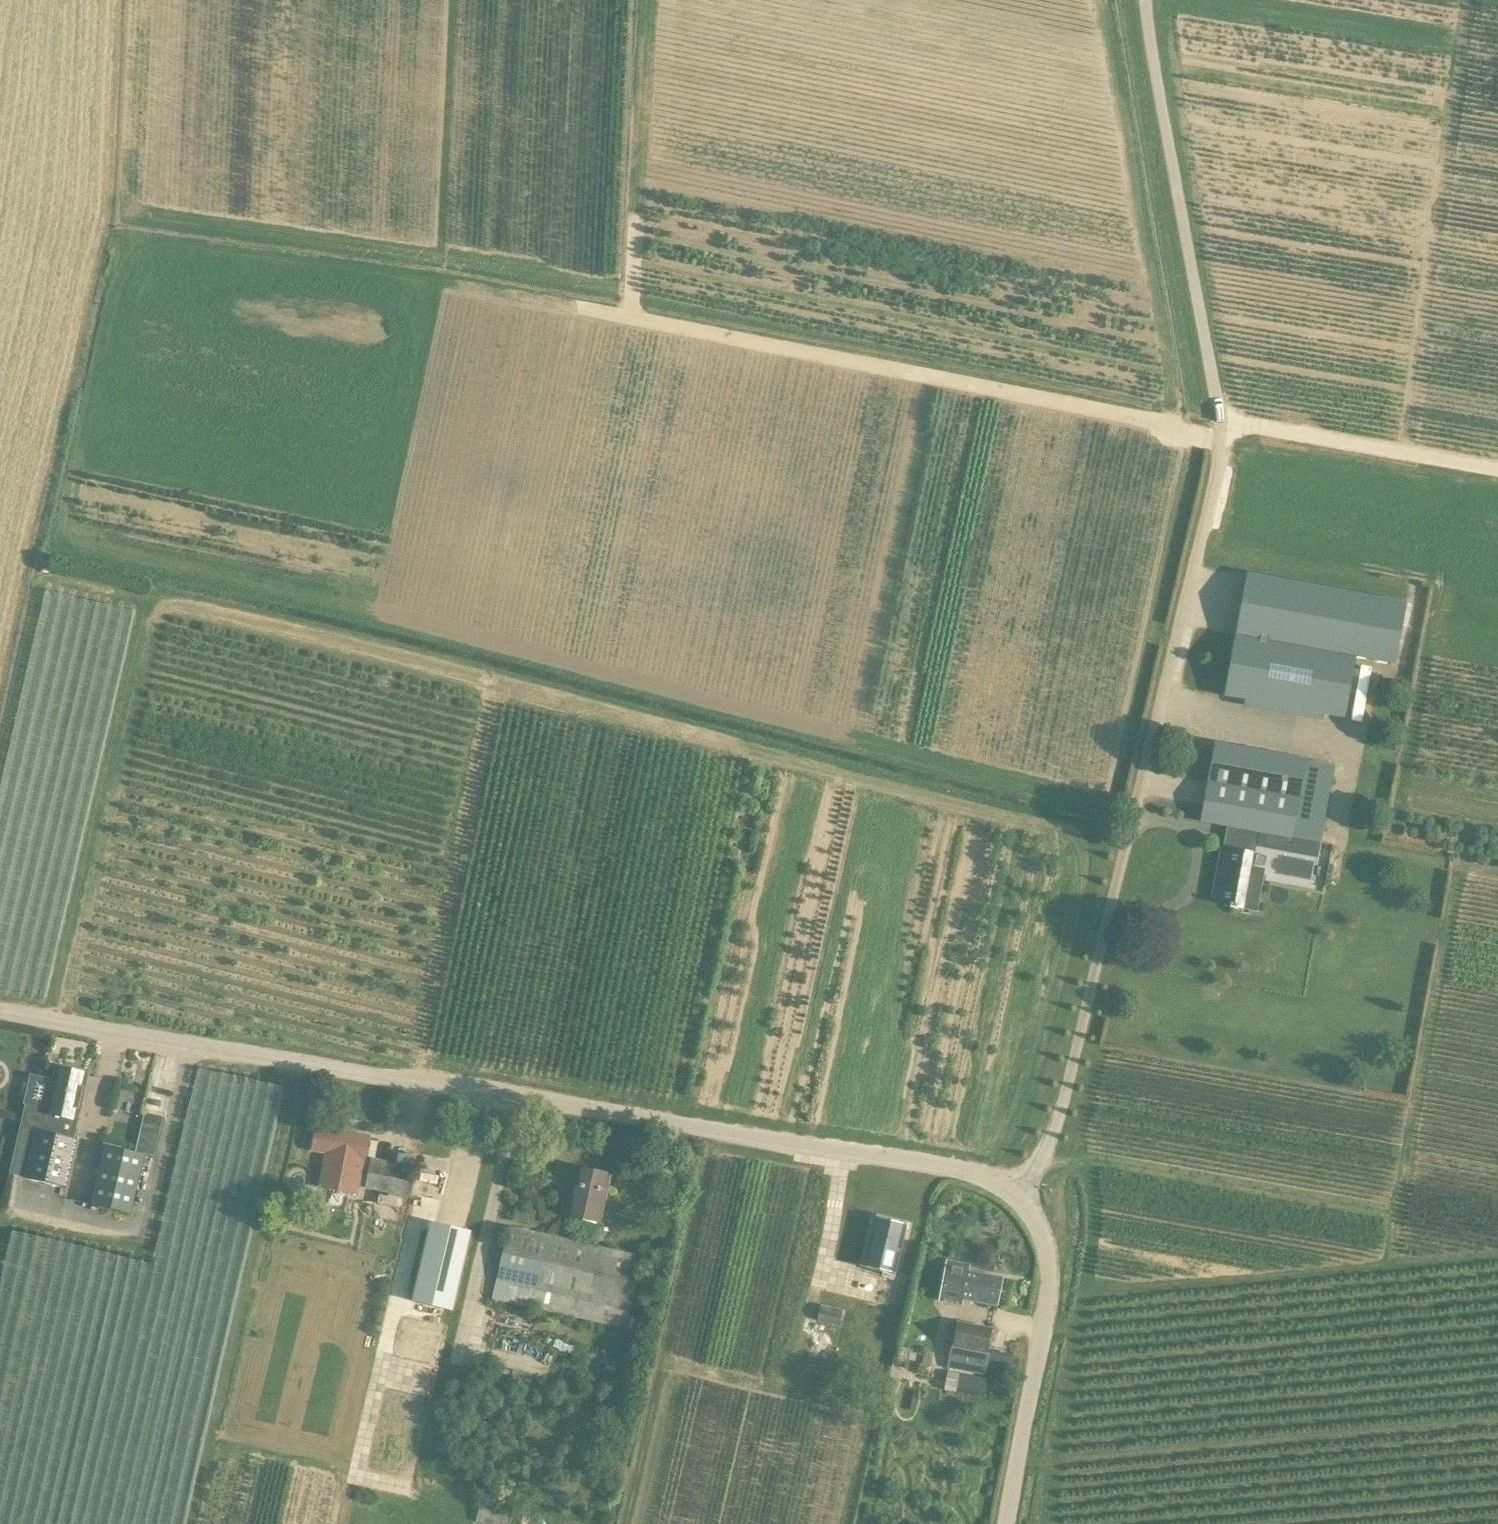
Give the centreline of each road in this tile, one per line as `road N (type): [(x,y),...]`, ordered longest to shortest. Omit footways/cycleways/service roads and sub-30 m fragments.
road 1 (unclassified): [(0,1011),(932,1165),(1016,1196)]
road 2 (unclassified): [(1016,1196),(1065,1098),(1217,472),(1219,422)]
road 3 (track): [(576,307),(1219,438)]
road 4 (track): [(1407,453),(1470,0)]
road 5 (unclassified): [(1005,1523),(1047,1275),(1040,1235),(1016,1196)]
road 6 (track): [(1219,422),(1497,469)]

